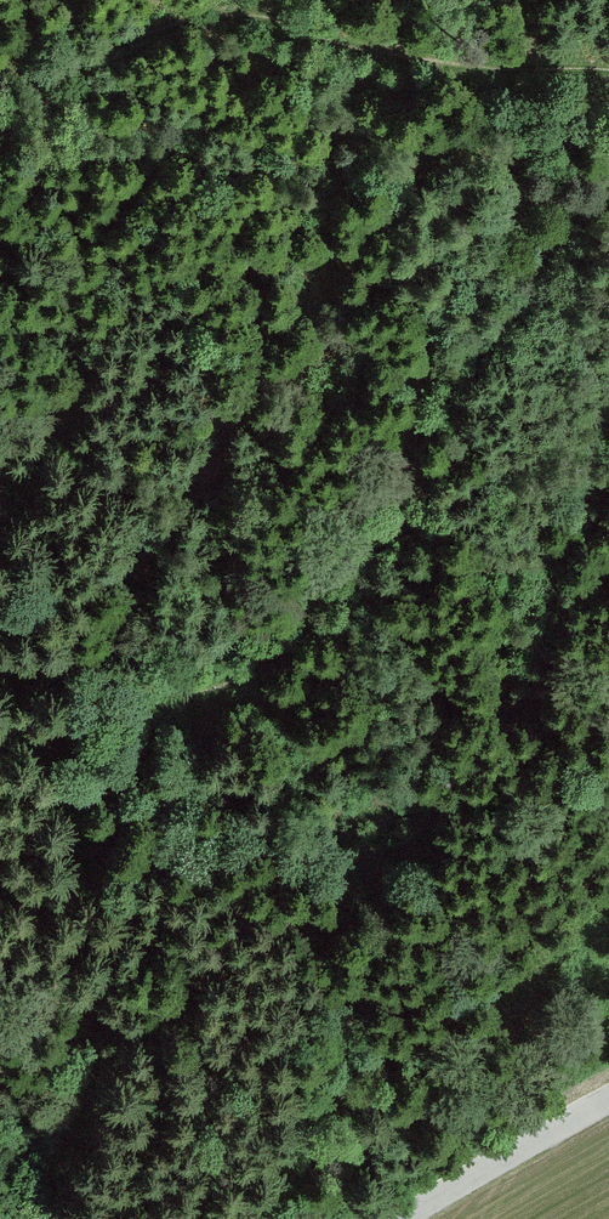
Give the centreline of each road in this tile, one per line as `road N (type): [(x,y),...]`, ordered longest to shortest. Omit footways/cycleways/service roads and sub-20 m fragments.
road 1 (track): [(62,1218),(110,954),(218,698),(321,605),(608,195)]
road 2 (track): [(608,73),(370,53),(286,22),(225,12),(174,23),(0,93)]
road 3 (unclassified): [(608,1098),(401,1218)]
road 4 (track): [(0,667),(79,666),(218,698)]

